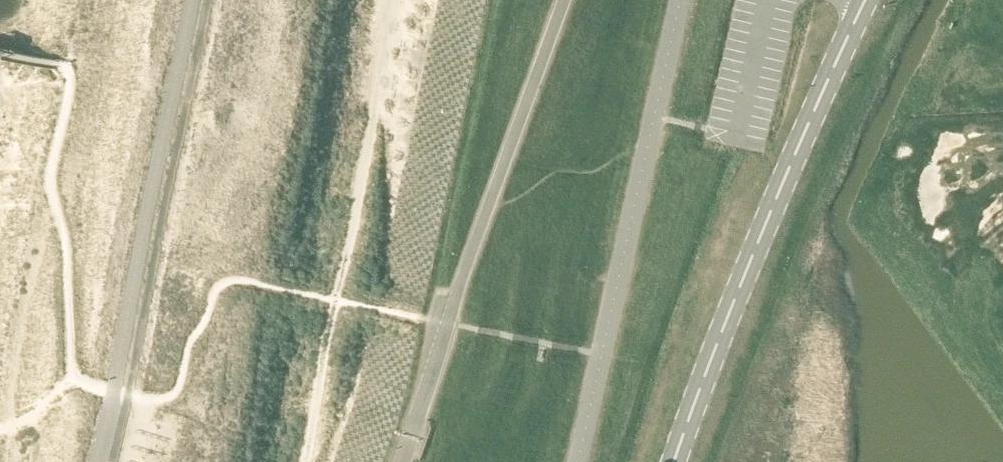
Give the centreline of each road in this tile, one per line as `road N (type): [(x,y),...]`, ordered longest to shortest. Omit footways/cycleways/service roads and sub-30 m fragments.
road 1 (tertiary): [(673,461),(724,322),(865,0)]

